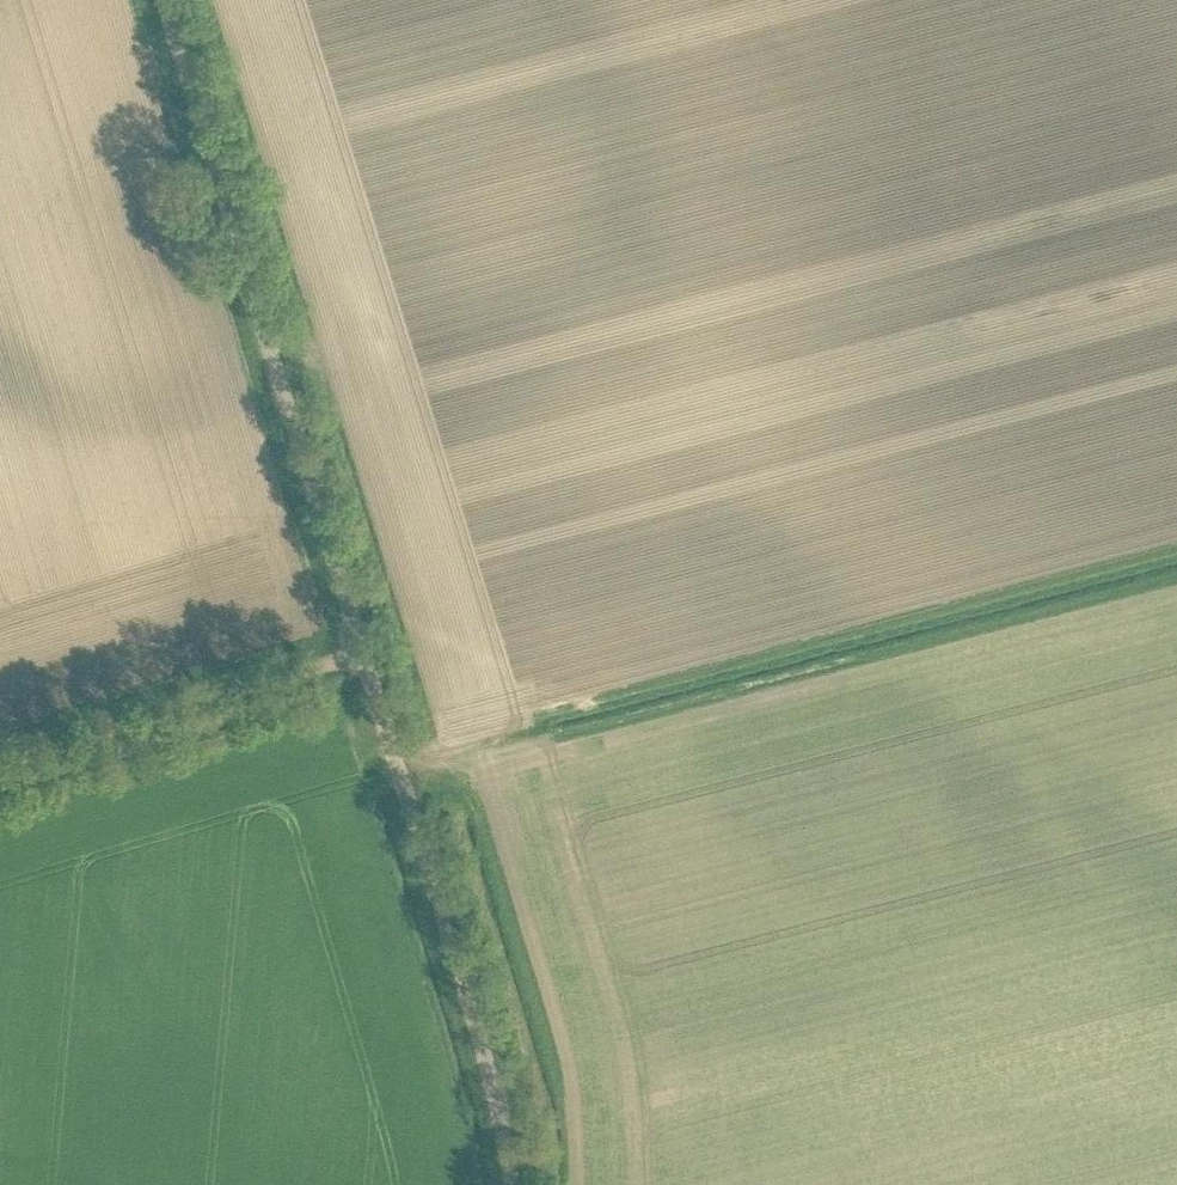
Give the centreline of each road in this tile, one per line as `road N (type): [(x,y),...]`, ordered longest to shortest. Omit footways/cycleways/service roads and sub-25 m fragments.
road 1 (unclassified): [(513,1184),(507,1135),(167,0)]
road 2 (track): [(0,760),(361,651)]

